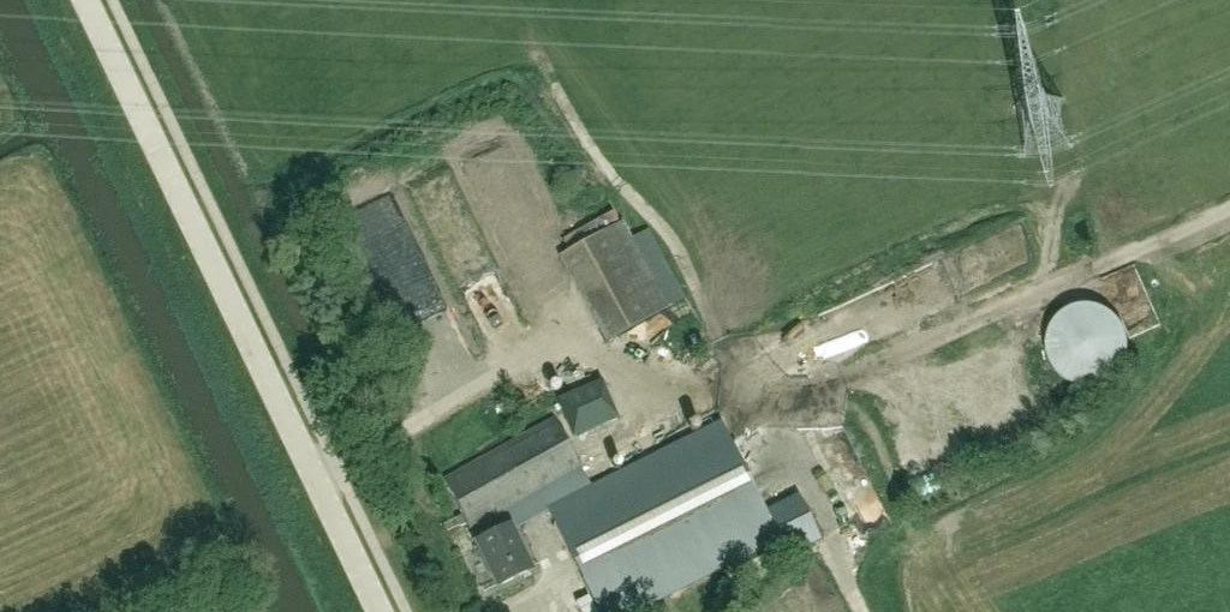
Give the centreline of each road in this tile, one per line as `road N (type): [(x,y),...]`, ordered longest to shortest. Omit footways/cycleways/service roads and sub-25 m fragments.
road 1 (tertiary): [(379,611),(86,0)]

